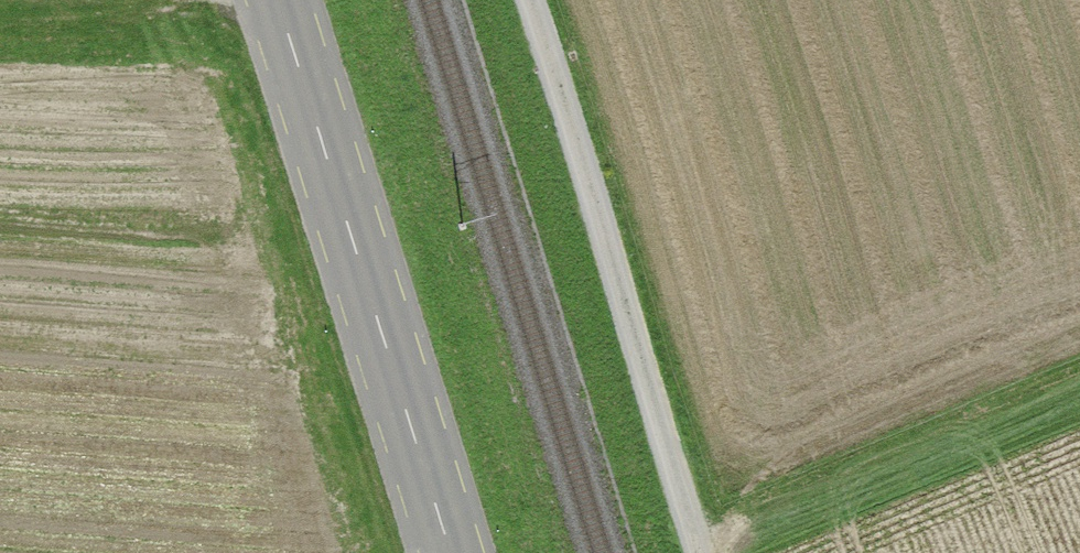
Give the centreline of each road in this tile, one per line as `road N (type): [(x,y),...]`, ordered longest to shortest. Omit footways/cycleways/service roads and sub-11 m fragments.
road 1 (tertiary): [(278,0),(451,552)]
road 2 (track): [(545,0),(717,552)]
road 3 (track): [(1079,377),(708,519)]
road 4 (track): [(0,6),(180,0)]

